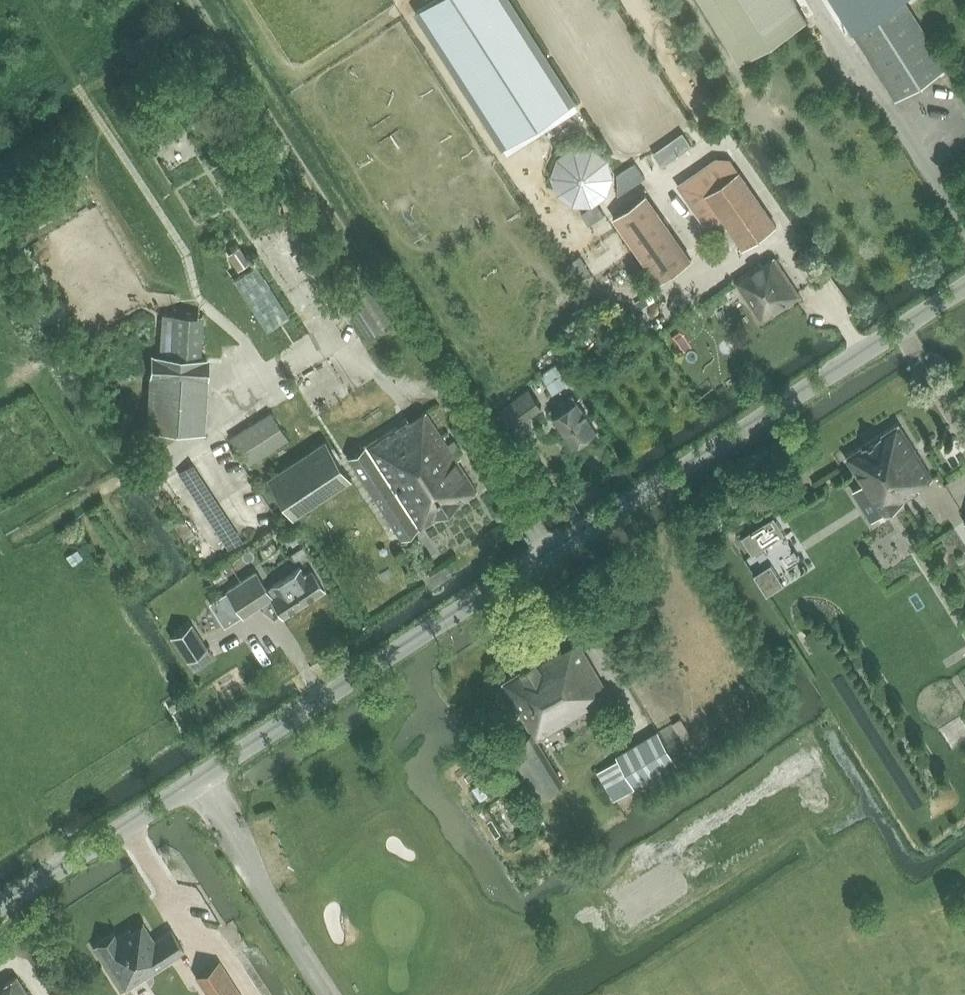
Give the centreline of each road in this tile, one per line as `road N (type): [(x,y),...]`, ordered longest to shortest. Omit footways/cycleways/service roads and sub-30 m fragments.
road 1 (unclassified): [(0,908),(964,295)]
road 2 (track): [(198,0),(557,552)]

